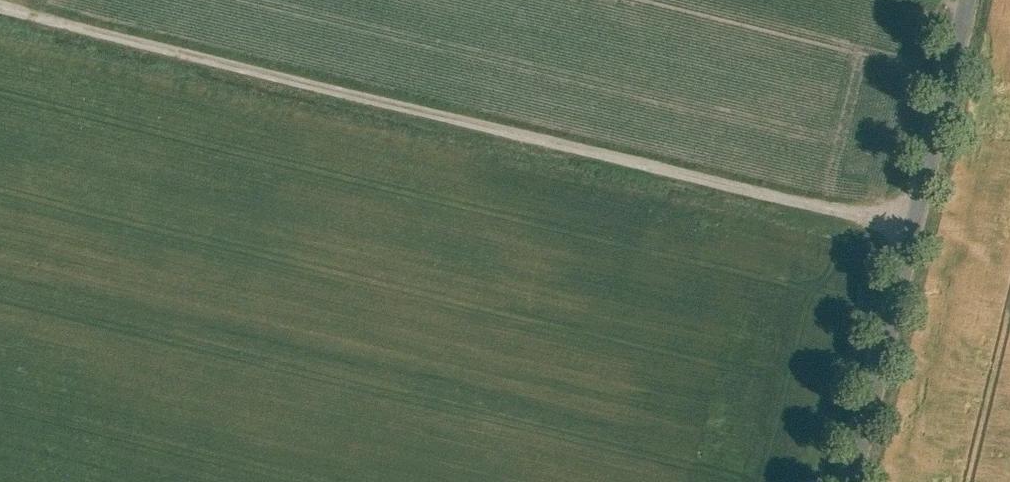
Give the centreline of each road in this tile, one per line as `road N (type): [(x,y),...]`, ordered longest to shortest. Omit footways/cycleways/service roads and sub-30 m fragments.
road 1 (unclassified): [(950,0),(831,481)]

